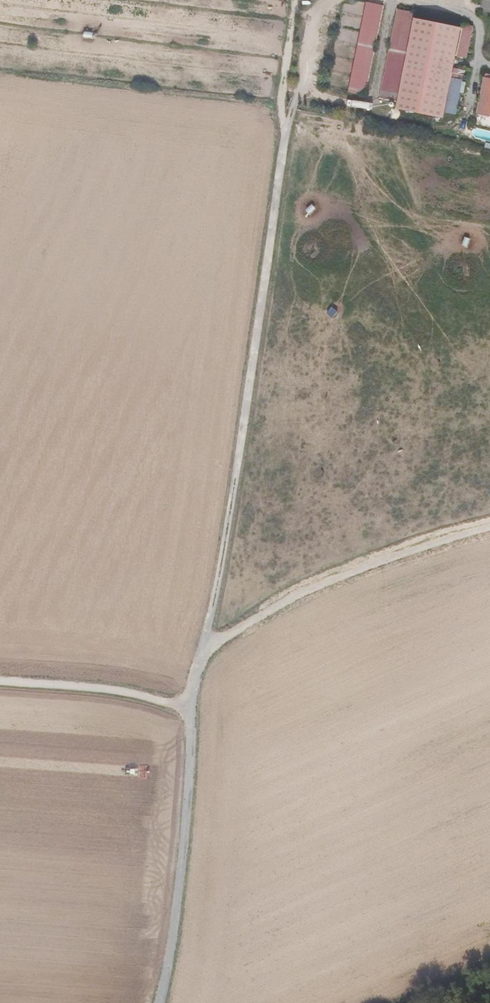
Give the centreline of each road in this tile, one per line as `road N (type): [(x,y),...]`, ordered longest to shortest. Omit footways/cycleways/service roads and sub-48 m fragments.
road 1 (track): [(166,1002),(184,917),(192,708),(291,113)]
road 2 (track): [(205,646),(301,579),(408,539),(489,520)]
road 3 (track): [(192,708),(0,684)]
road 4 (track): [(294,9),(313,15),(291,113)]

